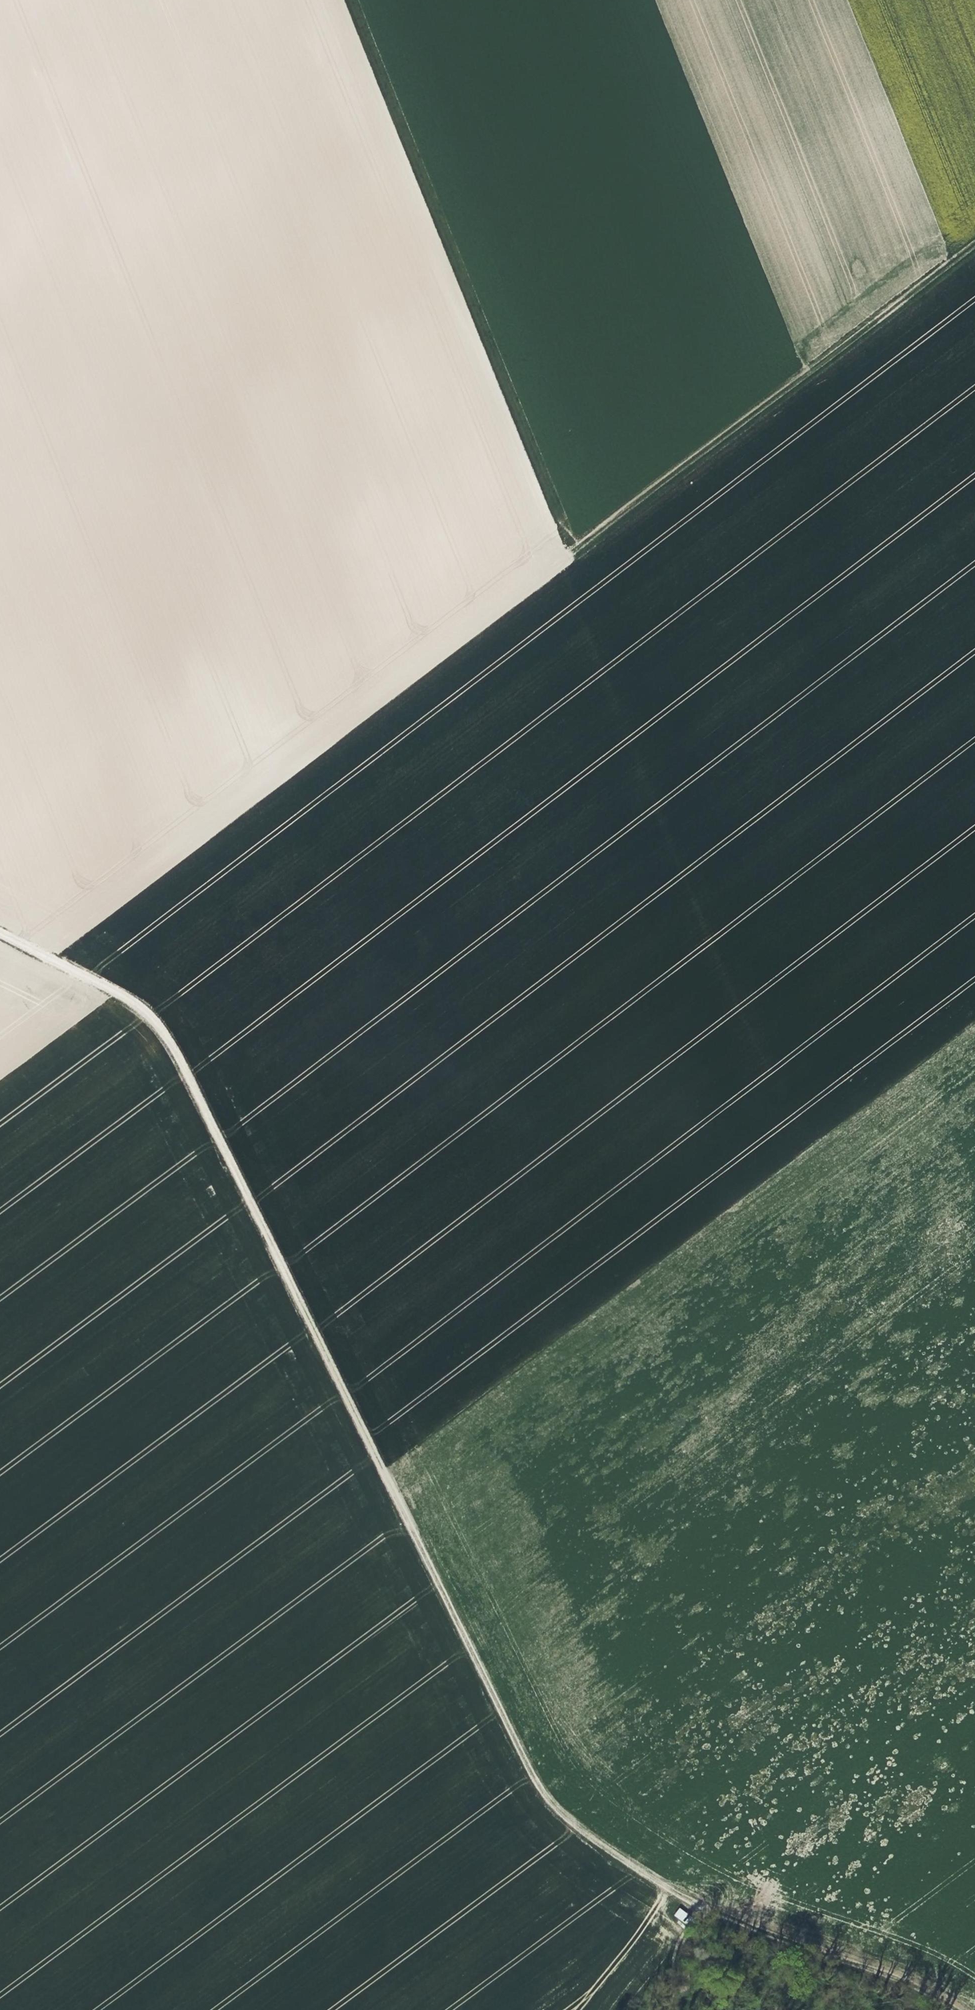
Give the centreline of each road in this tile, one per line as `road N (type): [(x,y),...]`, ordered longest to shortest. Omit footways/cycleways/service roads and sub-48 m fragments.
road 1 (track): [(952,2009),(667,1890),(556,1813),(165,1033),(141,1008),(0,934)]
road 2 (track): [(353,0),(571,549),(974,239)]
road 3 (track): [(667,1890),(578,2009)]

